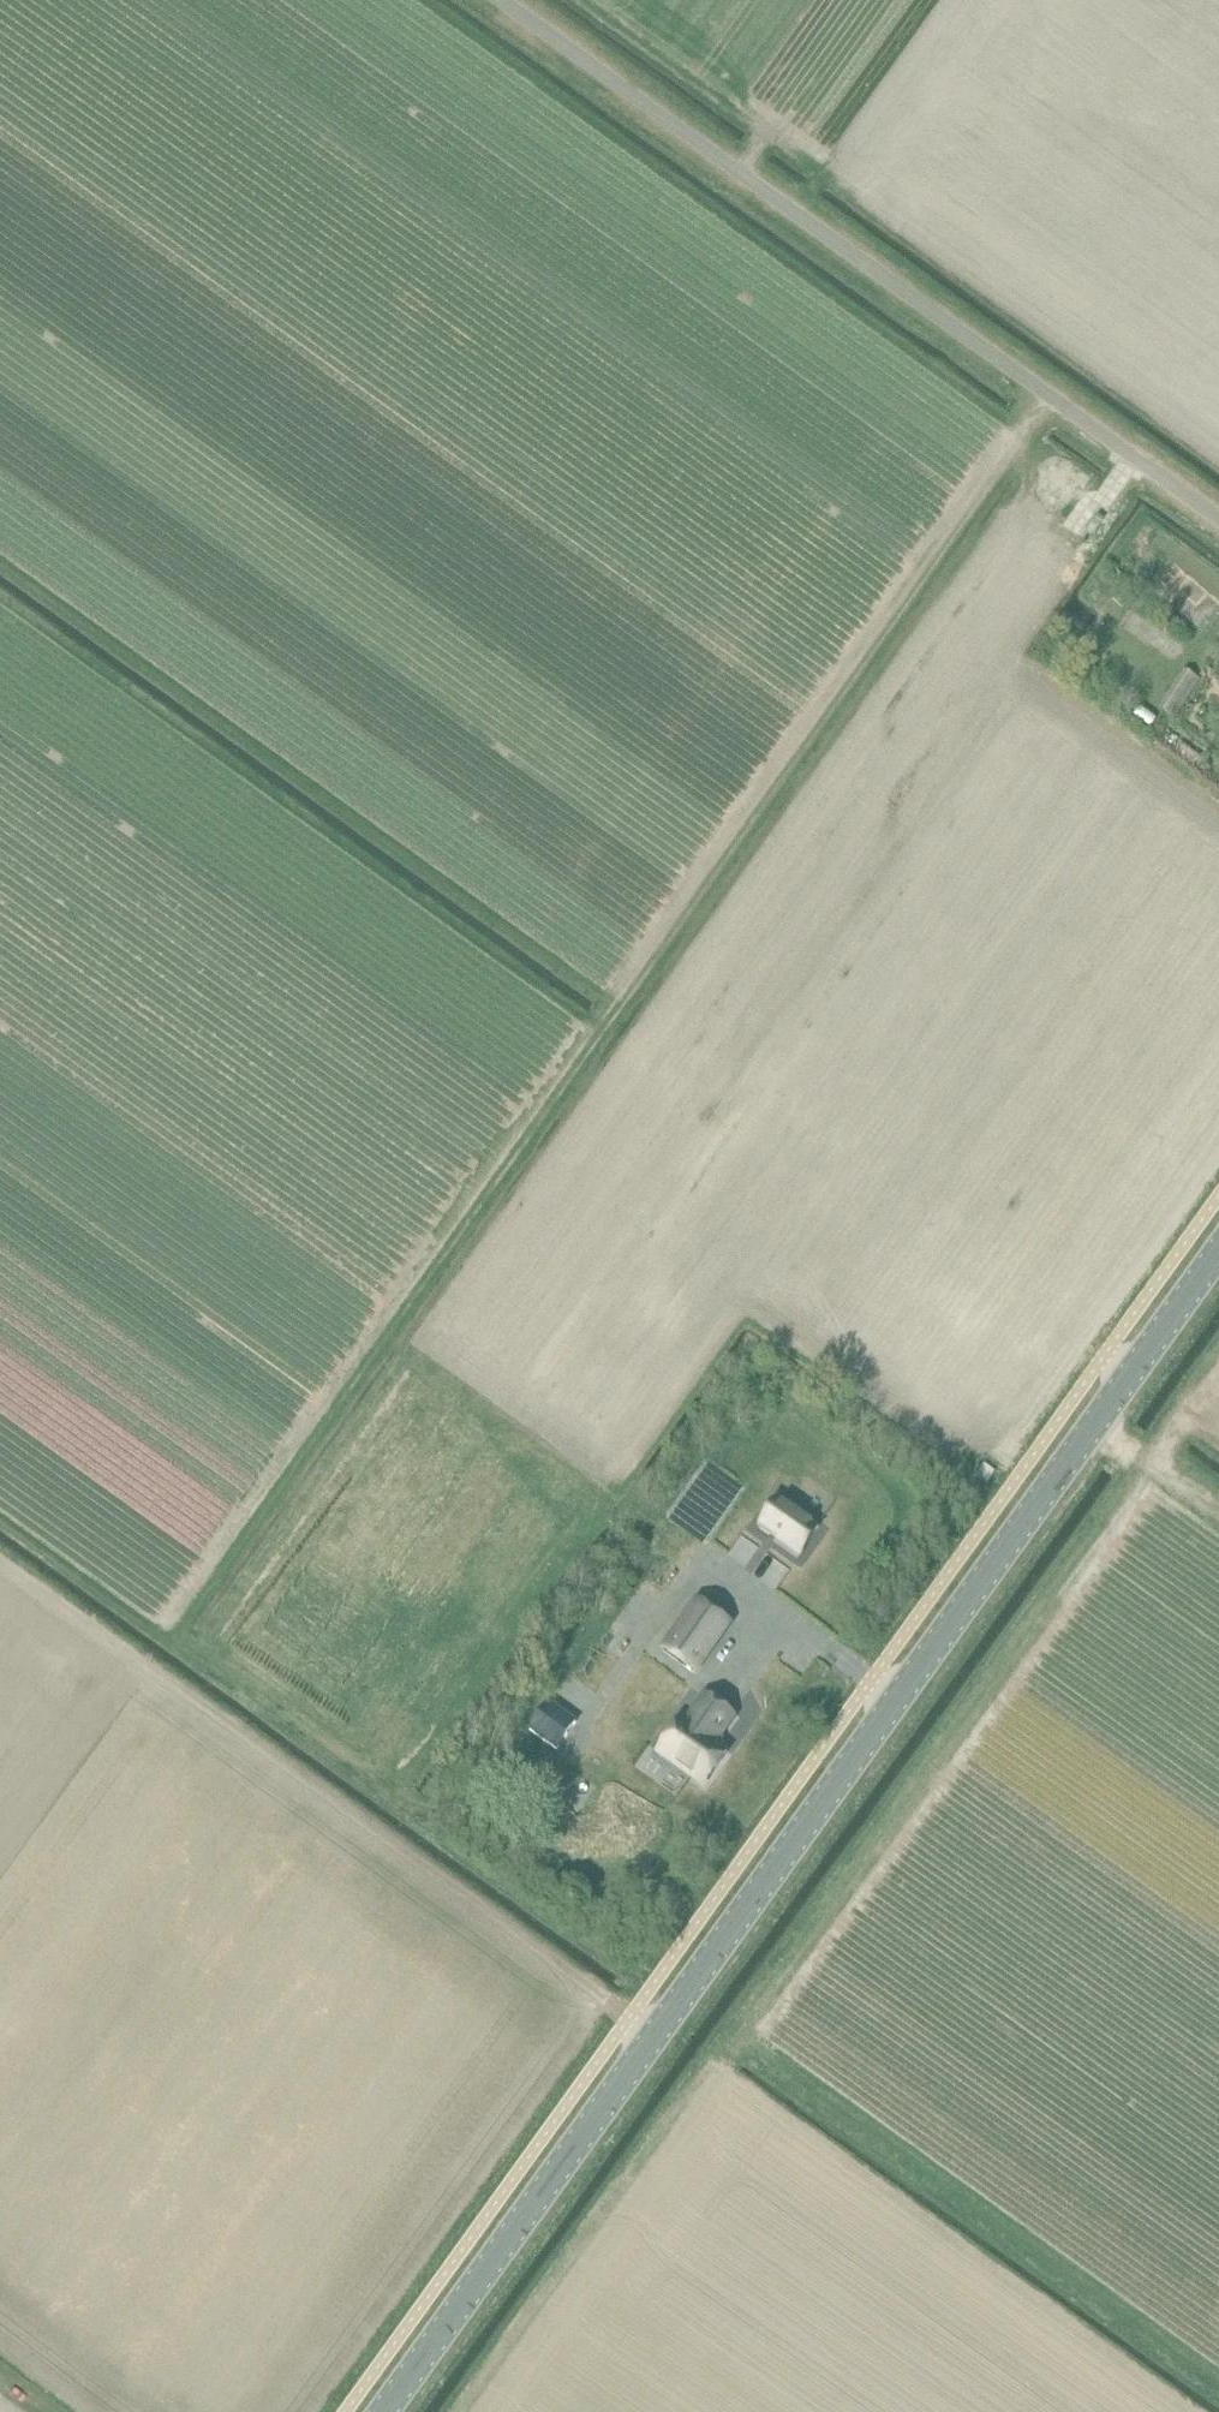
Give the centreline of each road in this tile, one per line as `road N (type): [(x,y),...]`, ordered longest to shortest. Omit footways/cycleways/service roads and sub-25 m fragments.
road 1 (tertiary): [(387,2411),(1218,1256)]
road 2 (unclassified): [(1218,519),(502,0)]

